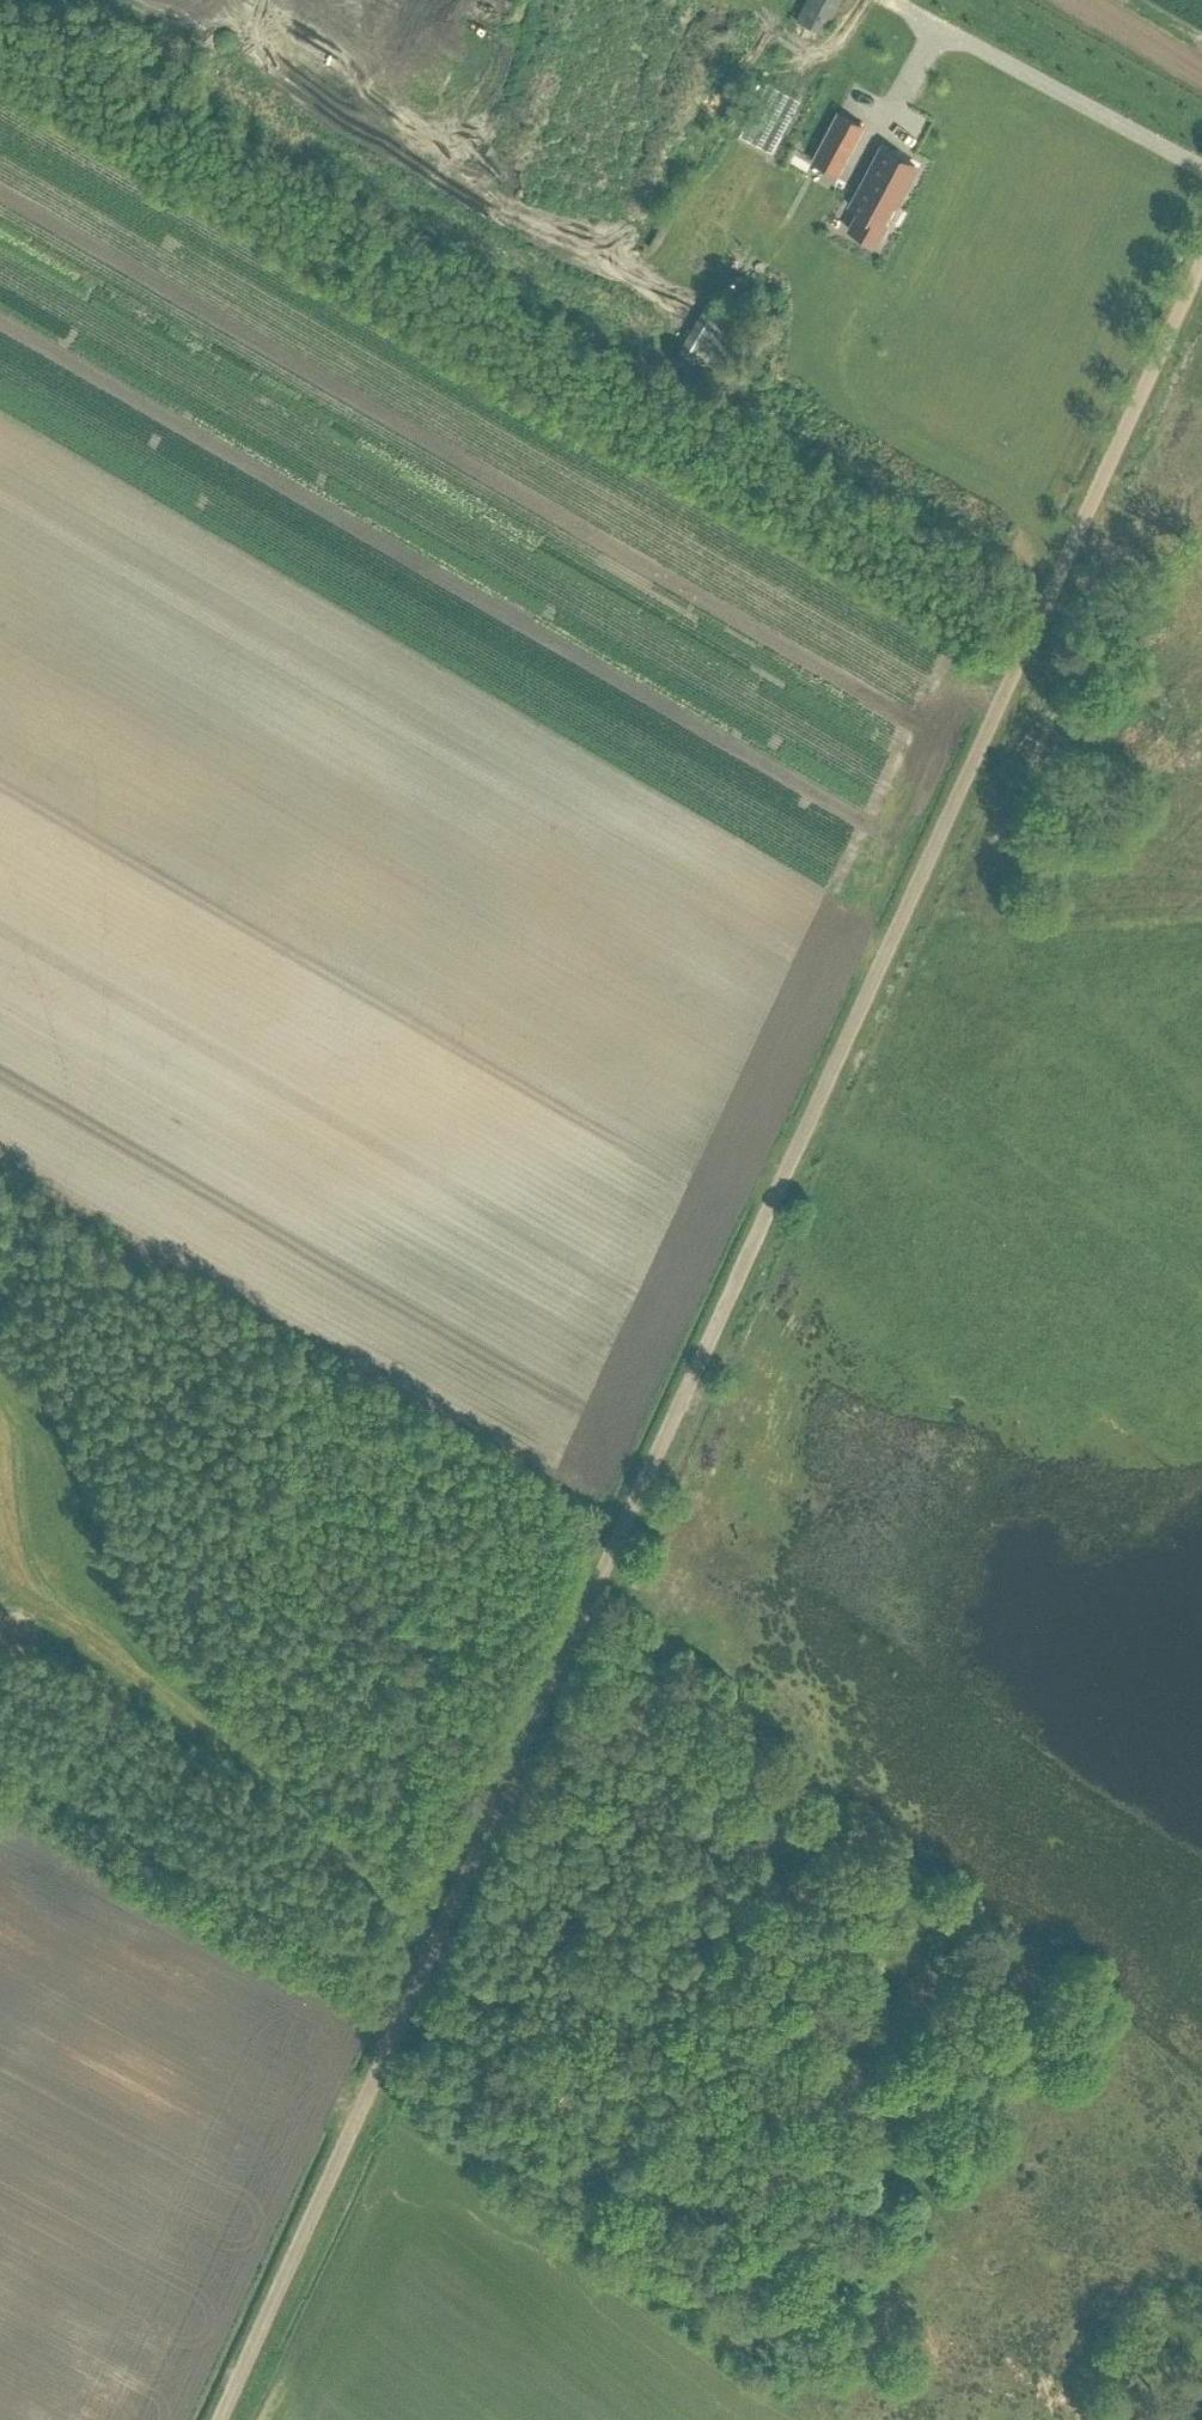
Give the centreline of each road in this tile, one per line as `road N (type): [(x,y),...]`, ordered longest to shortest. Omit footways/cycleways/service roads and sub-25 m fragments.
road 1 (unclassified): [(216,2419),(1201,259)]
road 2 (track): [(1067,0),(1201,79)]

